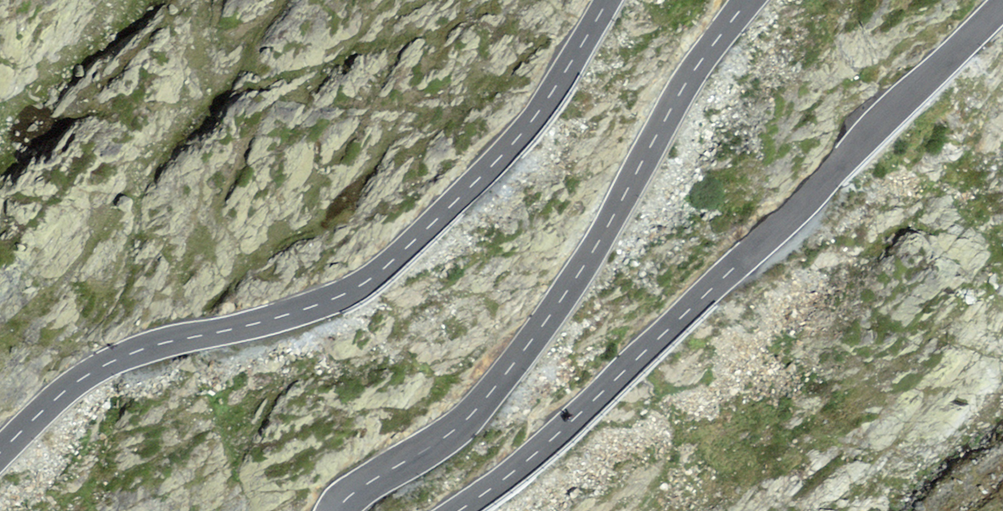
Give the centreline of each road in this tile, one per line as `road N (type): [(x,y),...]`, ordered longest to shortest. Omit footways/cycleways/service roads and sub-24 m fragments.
road 1 (tertiary): [(607,0),(561,81),(508,149),(370,280),(289,315),(128,355),(64,392),(0,453)]
road 2 (tertiary): [(1002,5),(555,438),(459,510)]
road 3 (tertiary): [(335,510),(362,486),(456,431),(494,389),(574,283),(689,80),(748,0)]
road 4 (trunk): [(706,510),(1002,19)]

